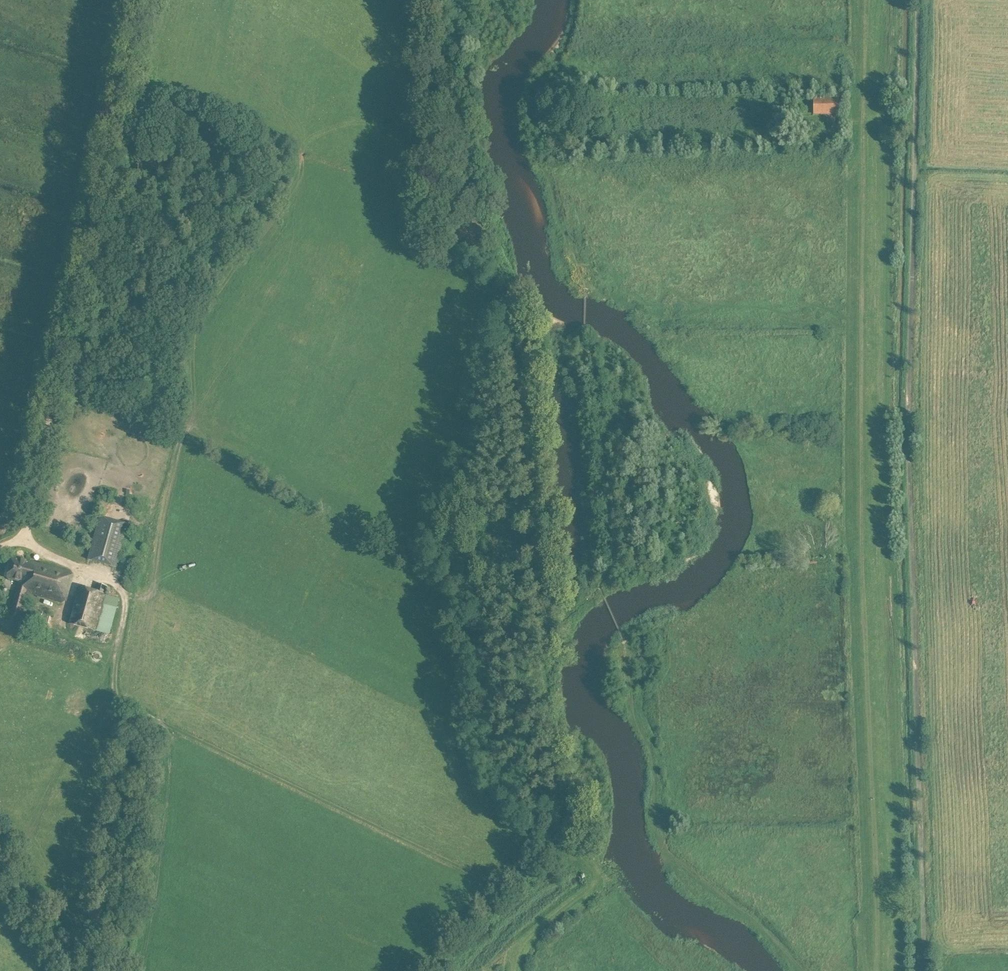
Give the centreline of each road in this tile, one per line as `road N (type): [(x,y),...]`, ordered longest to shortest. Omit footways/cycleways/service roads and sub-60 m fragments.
road 1 (unclassified): [(923,970),(911,408),(918,0)]
road 2 (track): [(142,0),(31,504),(24,528),(0,549)]

